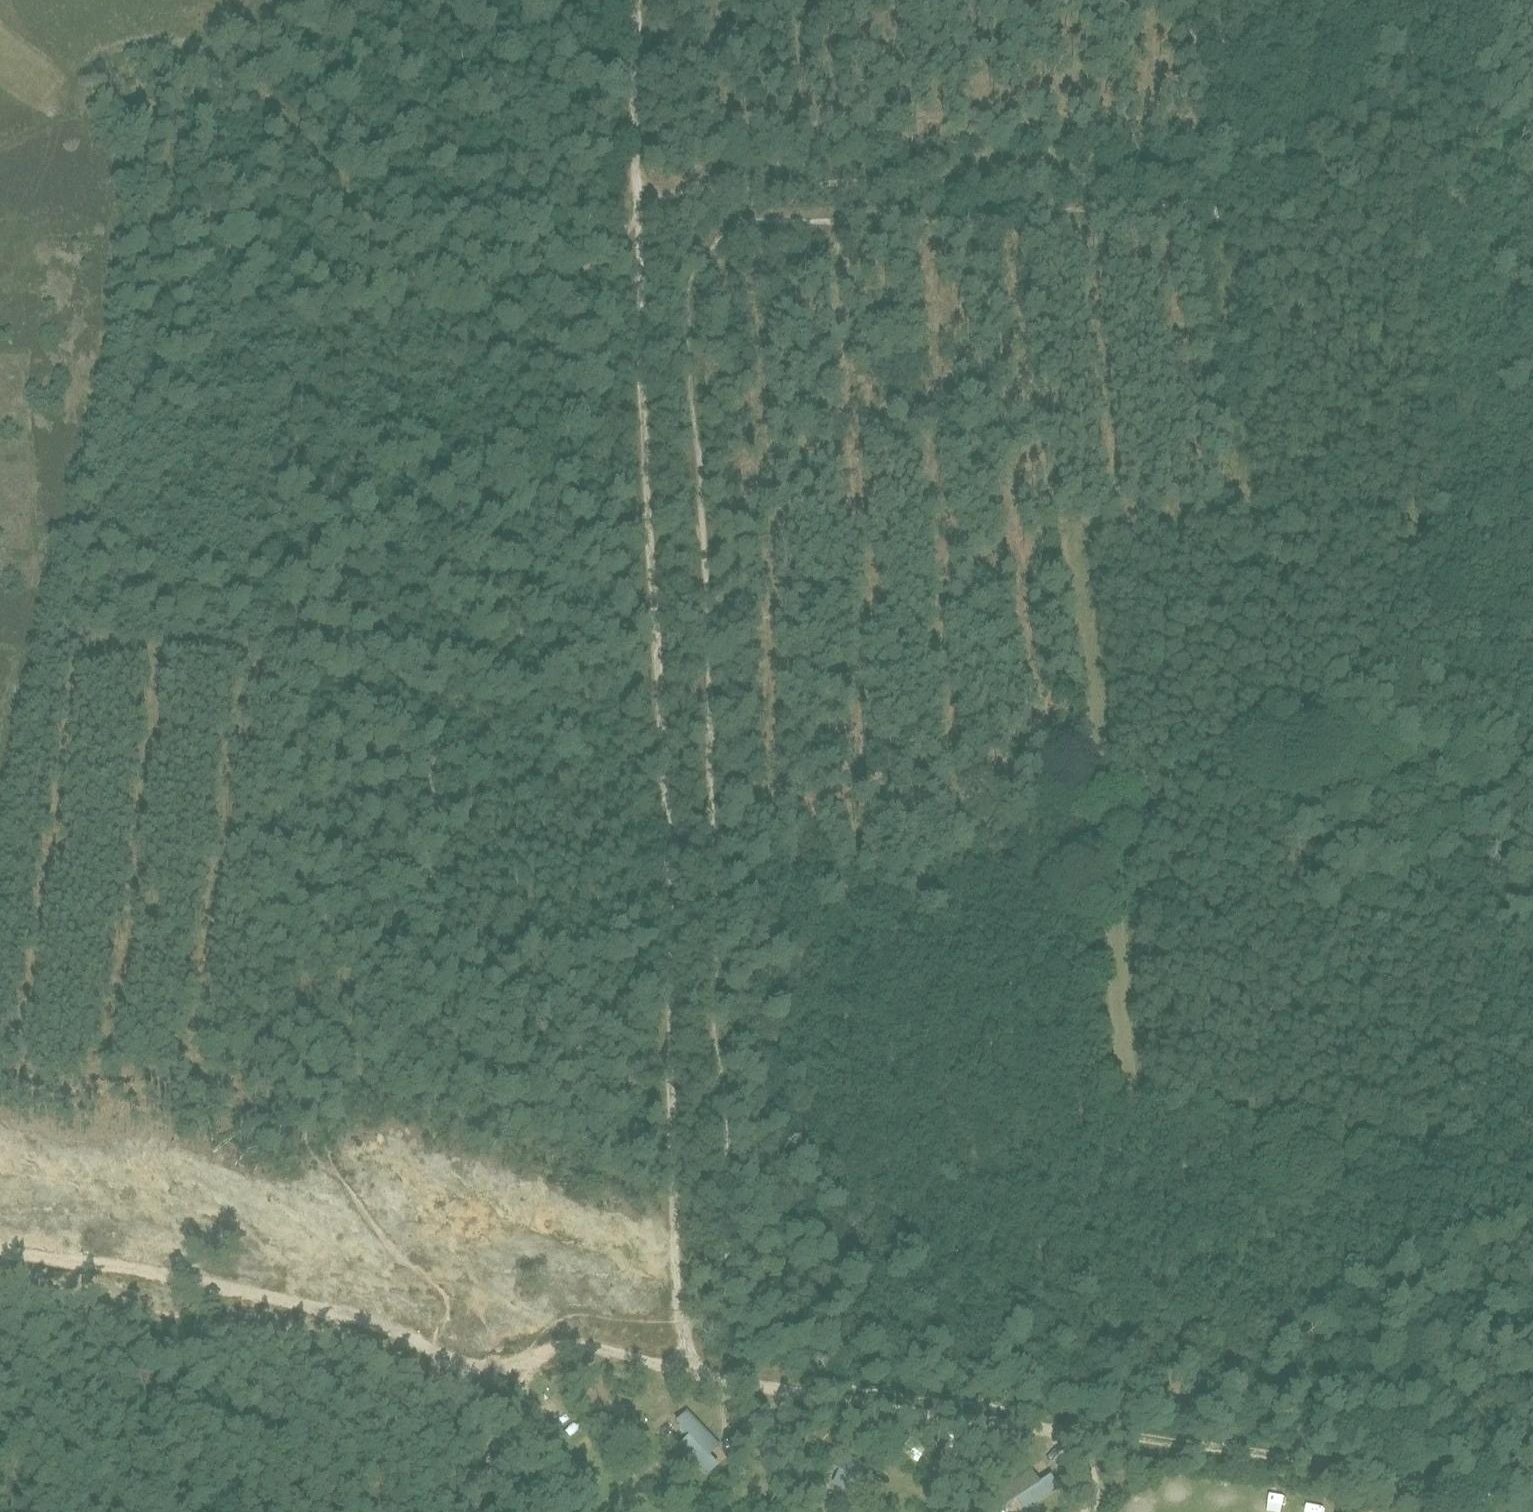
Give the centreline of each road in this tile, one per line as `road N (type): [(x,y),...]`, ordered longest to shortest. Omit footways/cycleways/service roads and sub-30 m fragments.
road 1 (track): [(613,1511),(534,1411),(507,1363)]

